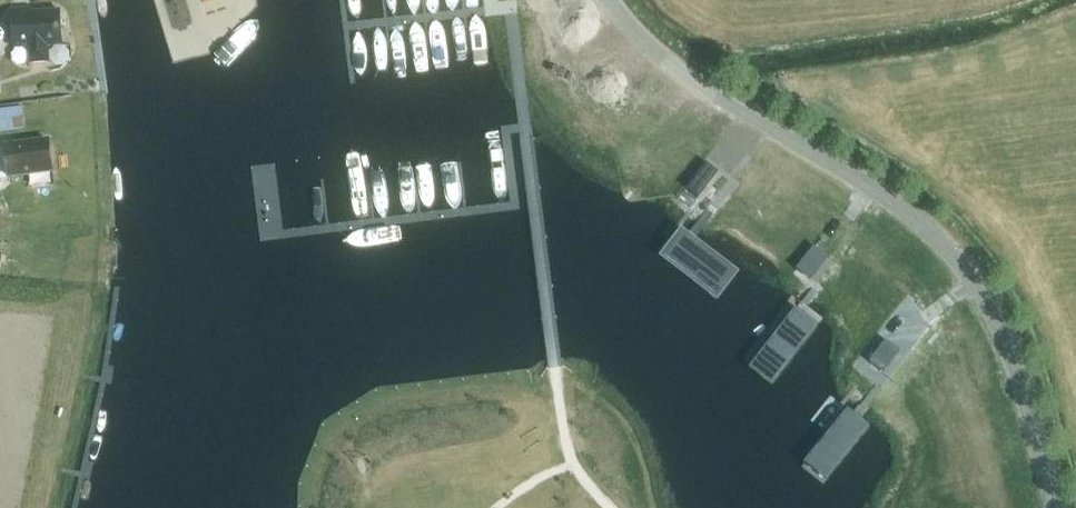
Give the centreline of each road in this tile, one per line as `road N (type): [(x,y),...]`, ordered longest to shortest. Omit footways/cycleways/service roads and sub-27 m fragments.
road 1 (unclassified): [(1055,507),(1009,343),(942,240),(907,210),(666,61),(608,0)]

